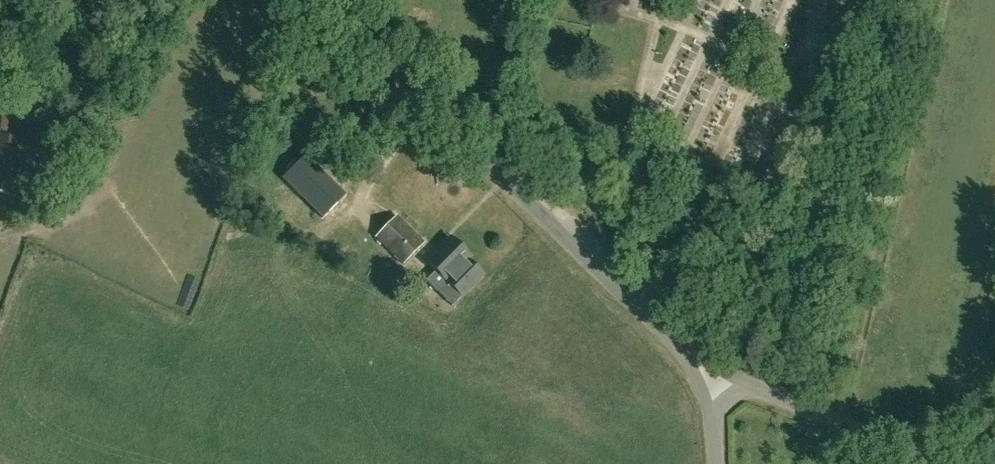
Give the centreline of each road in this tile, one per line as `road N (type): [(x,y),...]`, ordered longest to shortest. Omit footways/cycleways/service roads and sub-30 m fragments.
road 1 (unclassified): [(684,352),(333,0)]
road 2 (unclassified): [(899,444),(744,383)]

